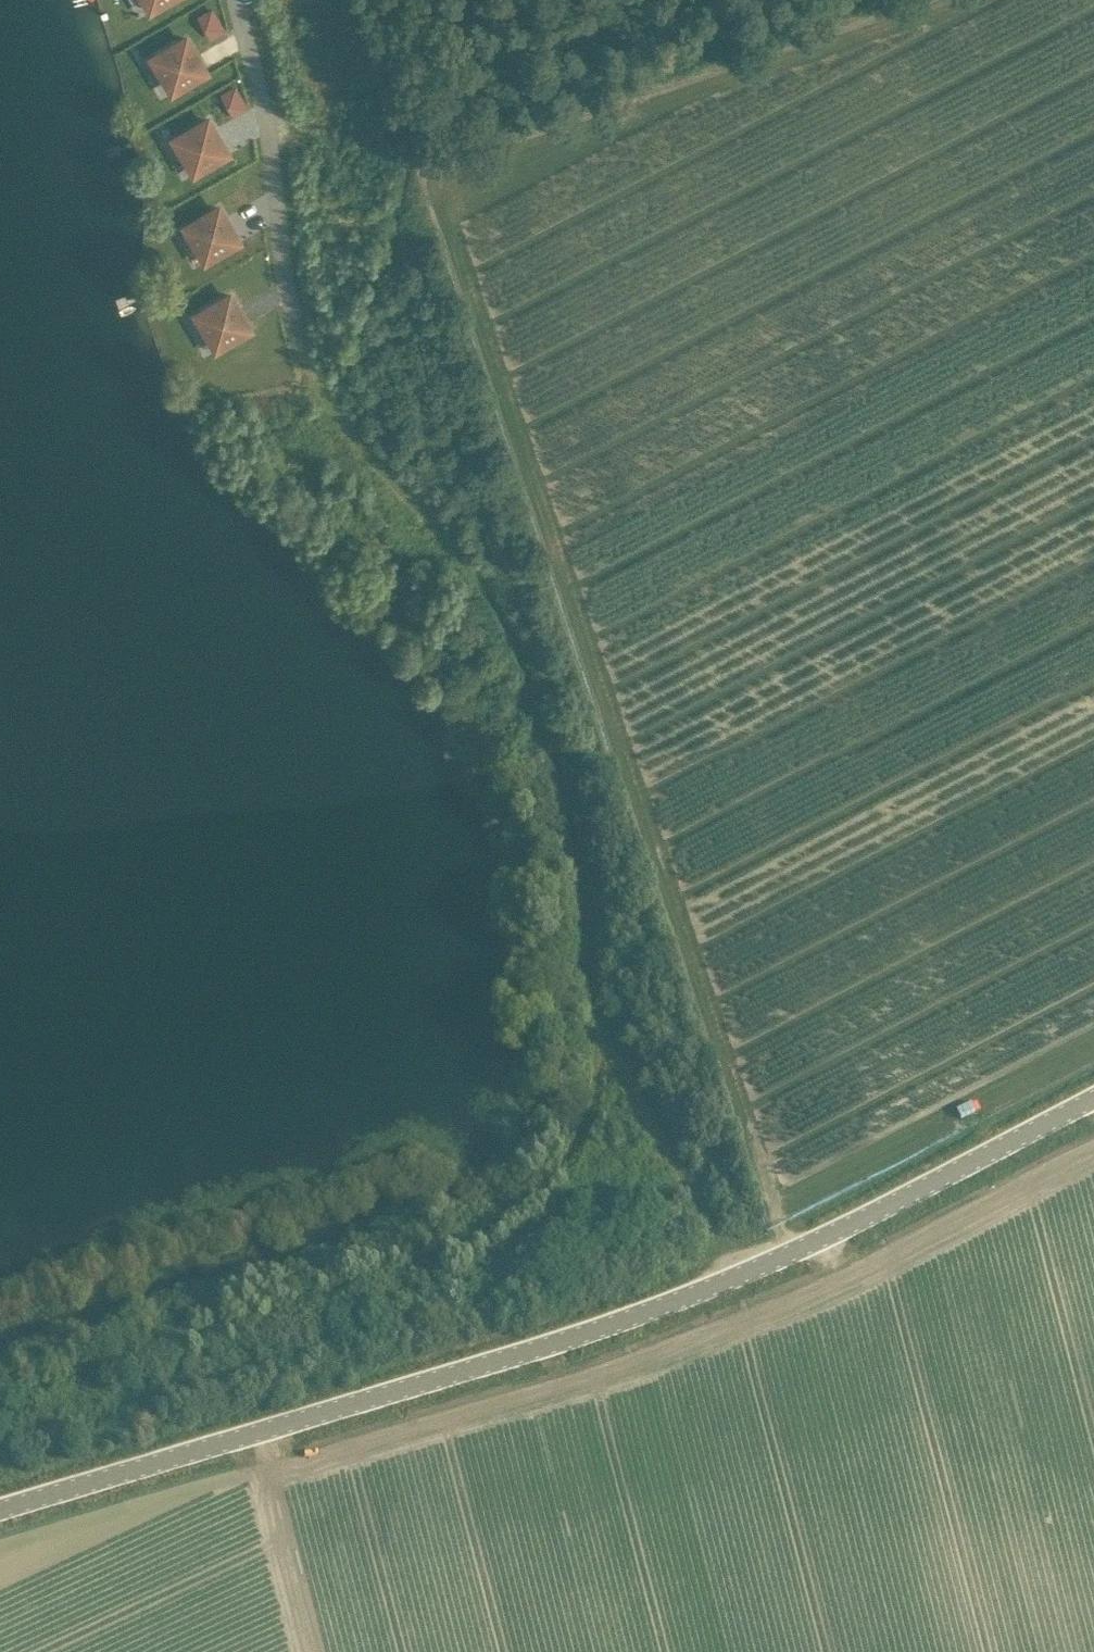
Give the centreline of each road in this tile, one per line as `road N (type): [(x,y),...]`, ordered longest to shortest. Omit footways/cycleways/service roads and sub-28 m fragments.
road 1 (track): [(308,361),(333,412),(439,527),(496,605),(537,685),(586,874),(600,1023),(580,1124),(519,1210),(466,1246),(416,1269),(0,1397)]
road 2 (unclassified): [(0,1509),(561,1344),(786,1257),(1093,1100)]

